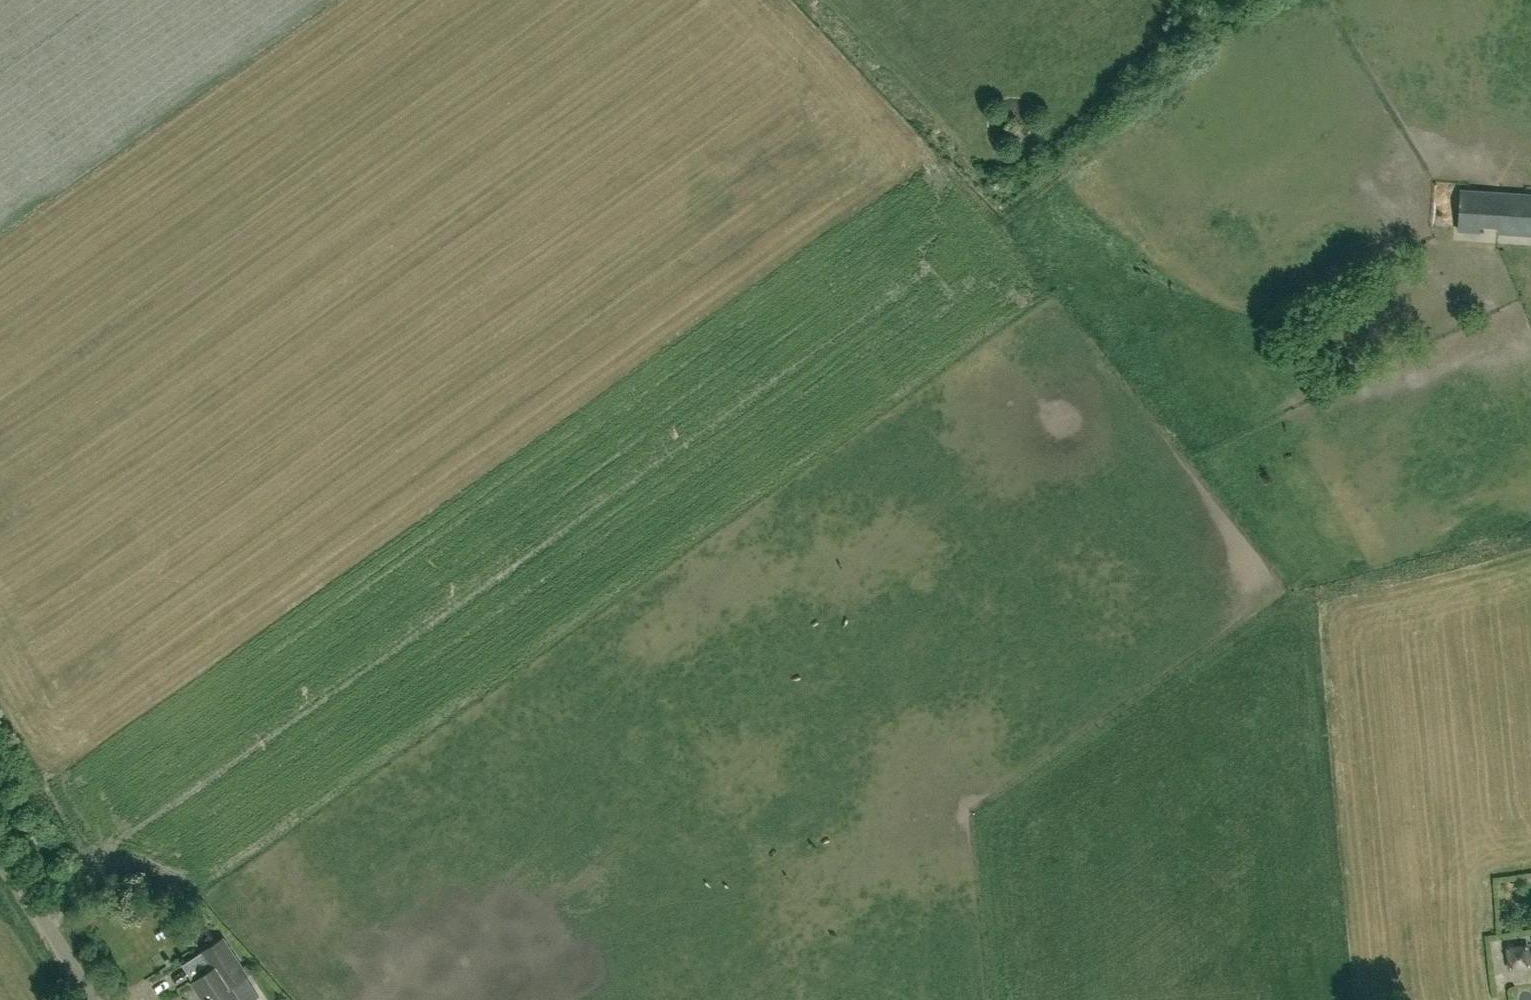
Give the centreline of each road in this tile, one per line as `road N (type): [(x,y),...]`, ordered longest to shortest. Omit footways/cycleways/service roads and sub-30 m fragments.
road 1 (unclassified): [(89,999),(0,852)]

